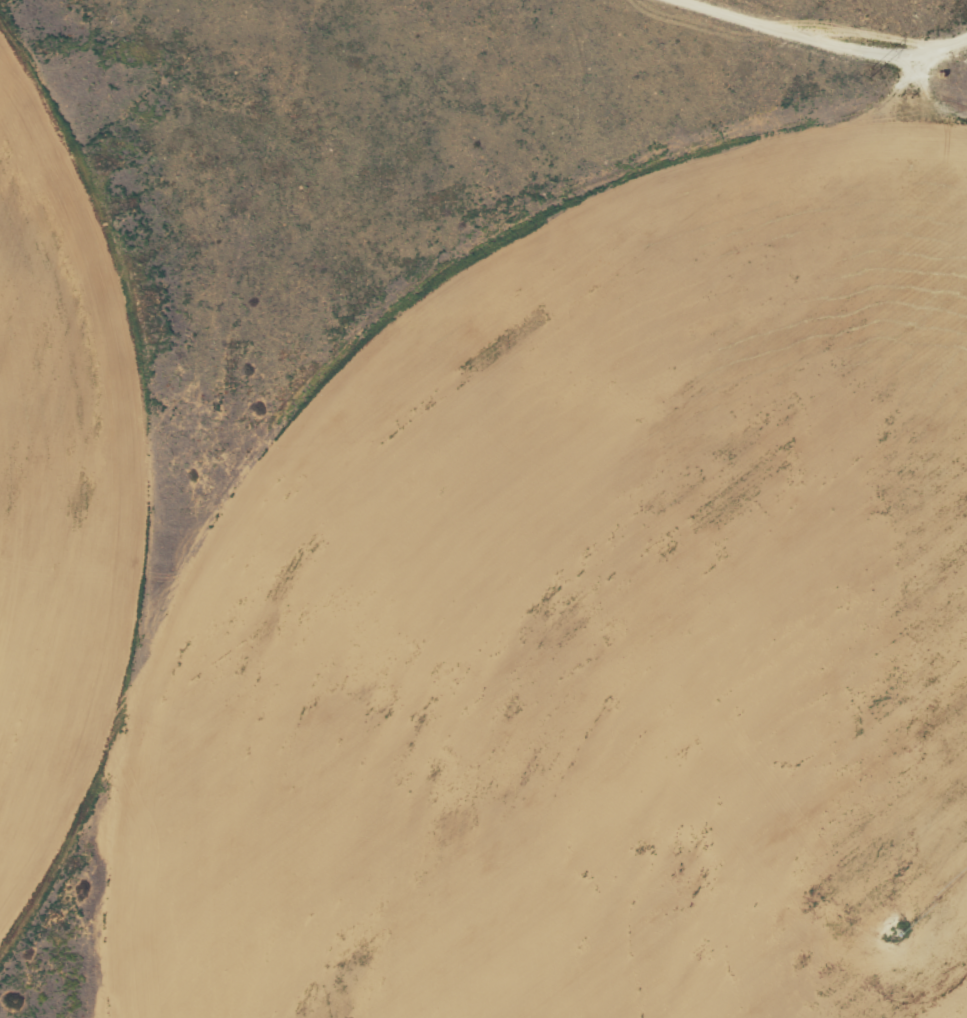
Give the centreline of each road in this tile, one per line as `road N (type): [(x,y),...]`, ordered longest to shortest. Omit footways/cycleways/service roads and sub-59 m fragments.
road 1 (track): [(696,0),(923,63),(966,40)]

